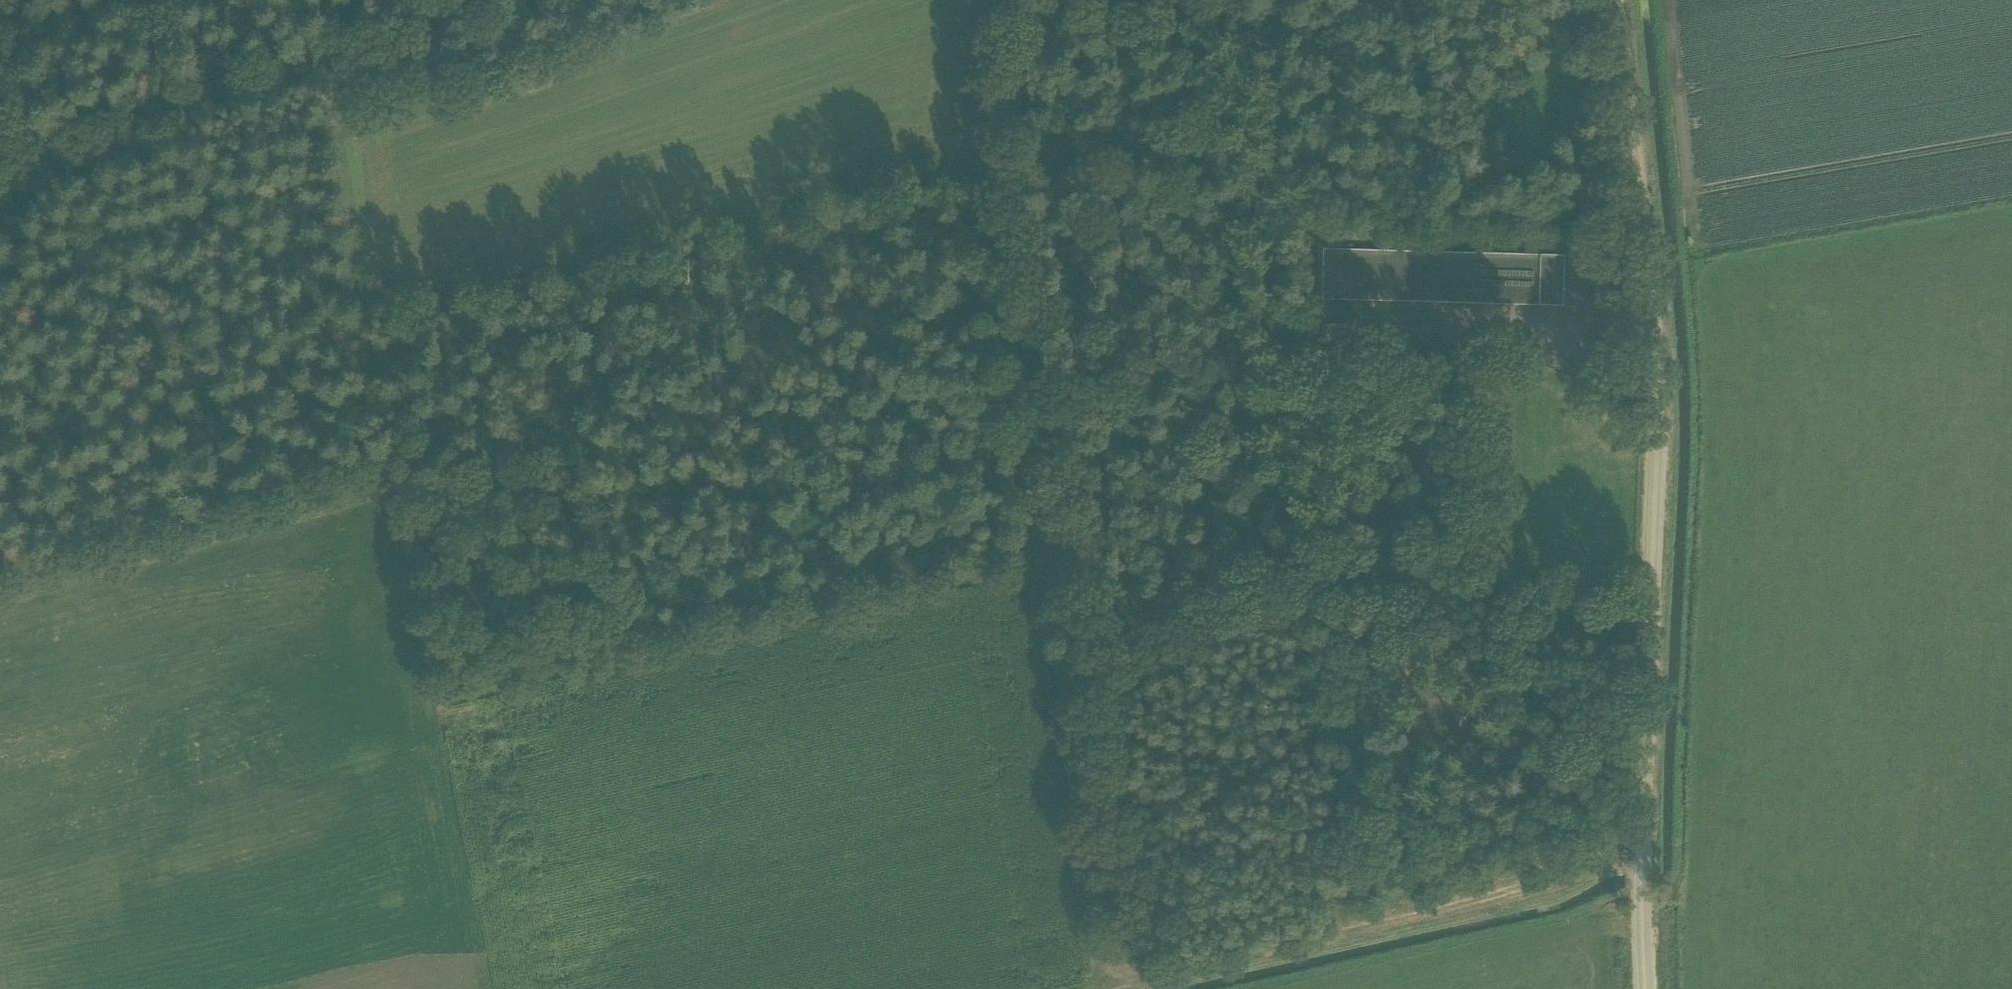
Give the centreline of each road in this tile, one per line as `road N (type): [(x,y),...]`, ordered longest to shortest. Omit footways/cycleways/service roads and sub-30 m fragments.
road 1 (track): [(1638,855),(1161,975),(1126,978),(1094,960),(969,234),(961,142),(1015,0)]
road 2 (unclassified): [(1645,988),(1637,873),(1655,316),(1623,0)]

